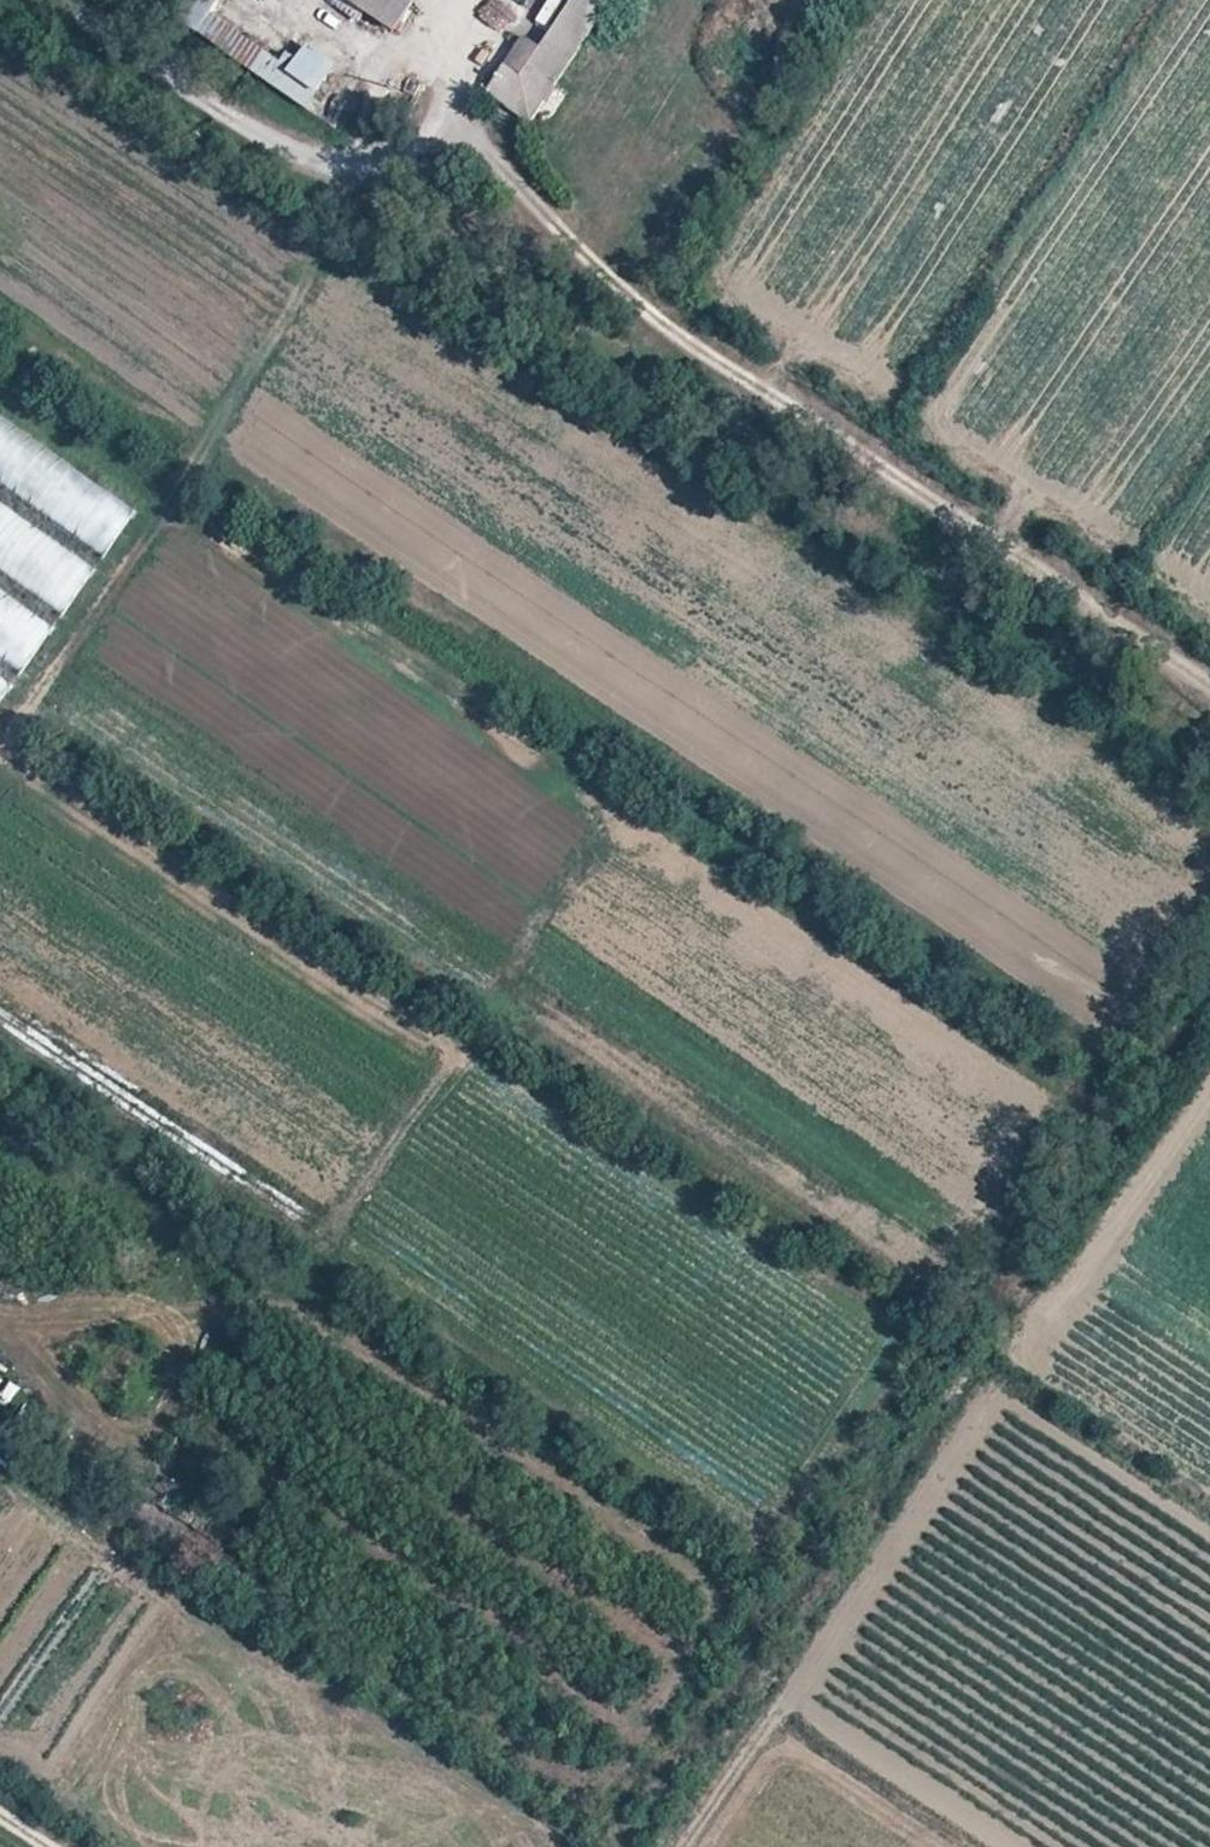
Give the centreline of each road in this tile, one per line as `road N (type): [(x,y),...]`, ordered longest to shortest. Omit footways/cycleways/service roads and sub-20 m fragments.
road 1 (track): [(436,119),(510,168),(607,280),(779,400),(1209,674)]
road 2 (residential): [(462,106),(398,148),(317,163),(71,0)]

